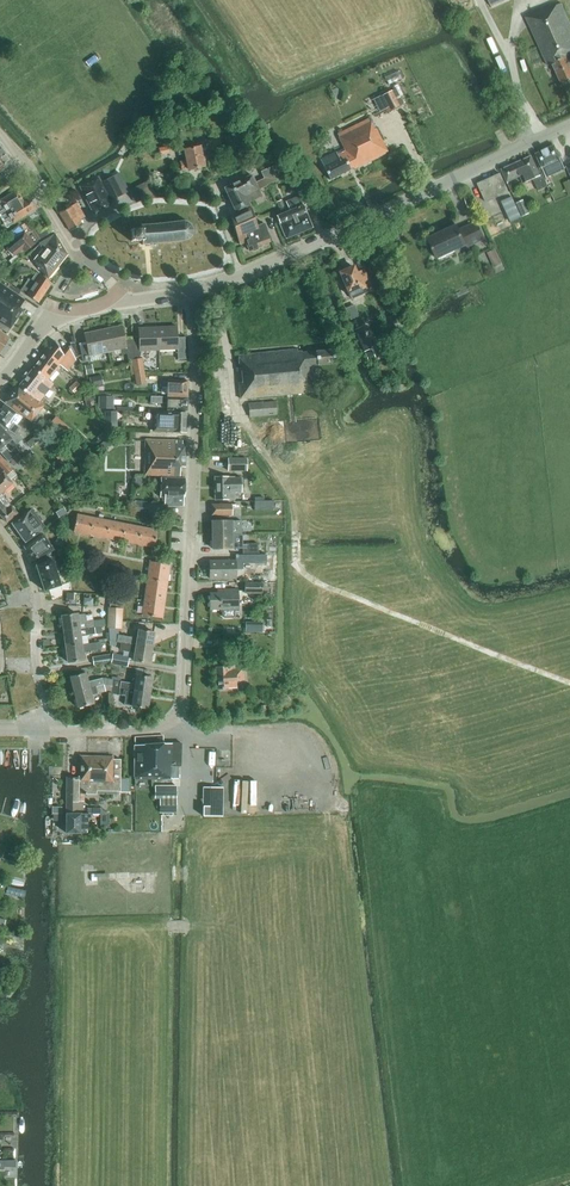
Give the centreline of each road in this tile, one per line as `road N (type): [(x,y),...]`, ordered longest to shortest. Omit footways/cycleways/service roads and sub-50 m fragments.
road 1 (residential): [(191,292),(197,361),(179,724),(123,733),(0,730)]
road 2 (track): [(237,416),(286,488),(302,572),(569,682)]
road 3 (tertiary): [(191,292),(251,272),(569,125)]
road 4 (track): [(226,730),(300,737),(315,749),(315,775),(288,783),(261,738)]
road 5 (tertiary): [(0,381),(47,321),(120,303)]
road 6 (residential): [(84,259),(0,134)]

